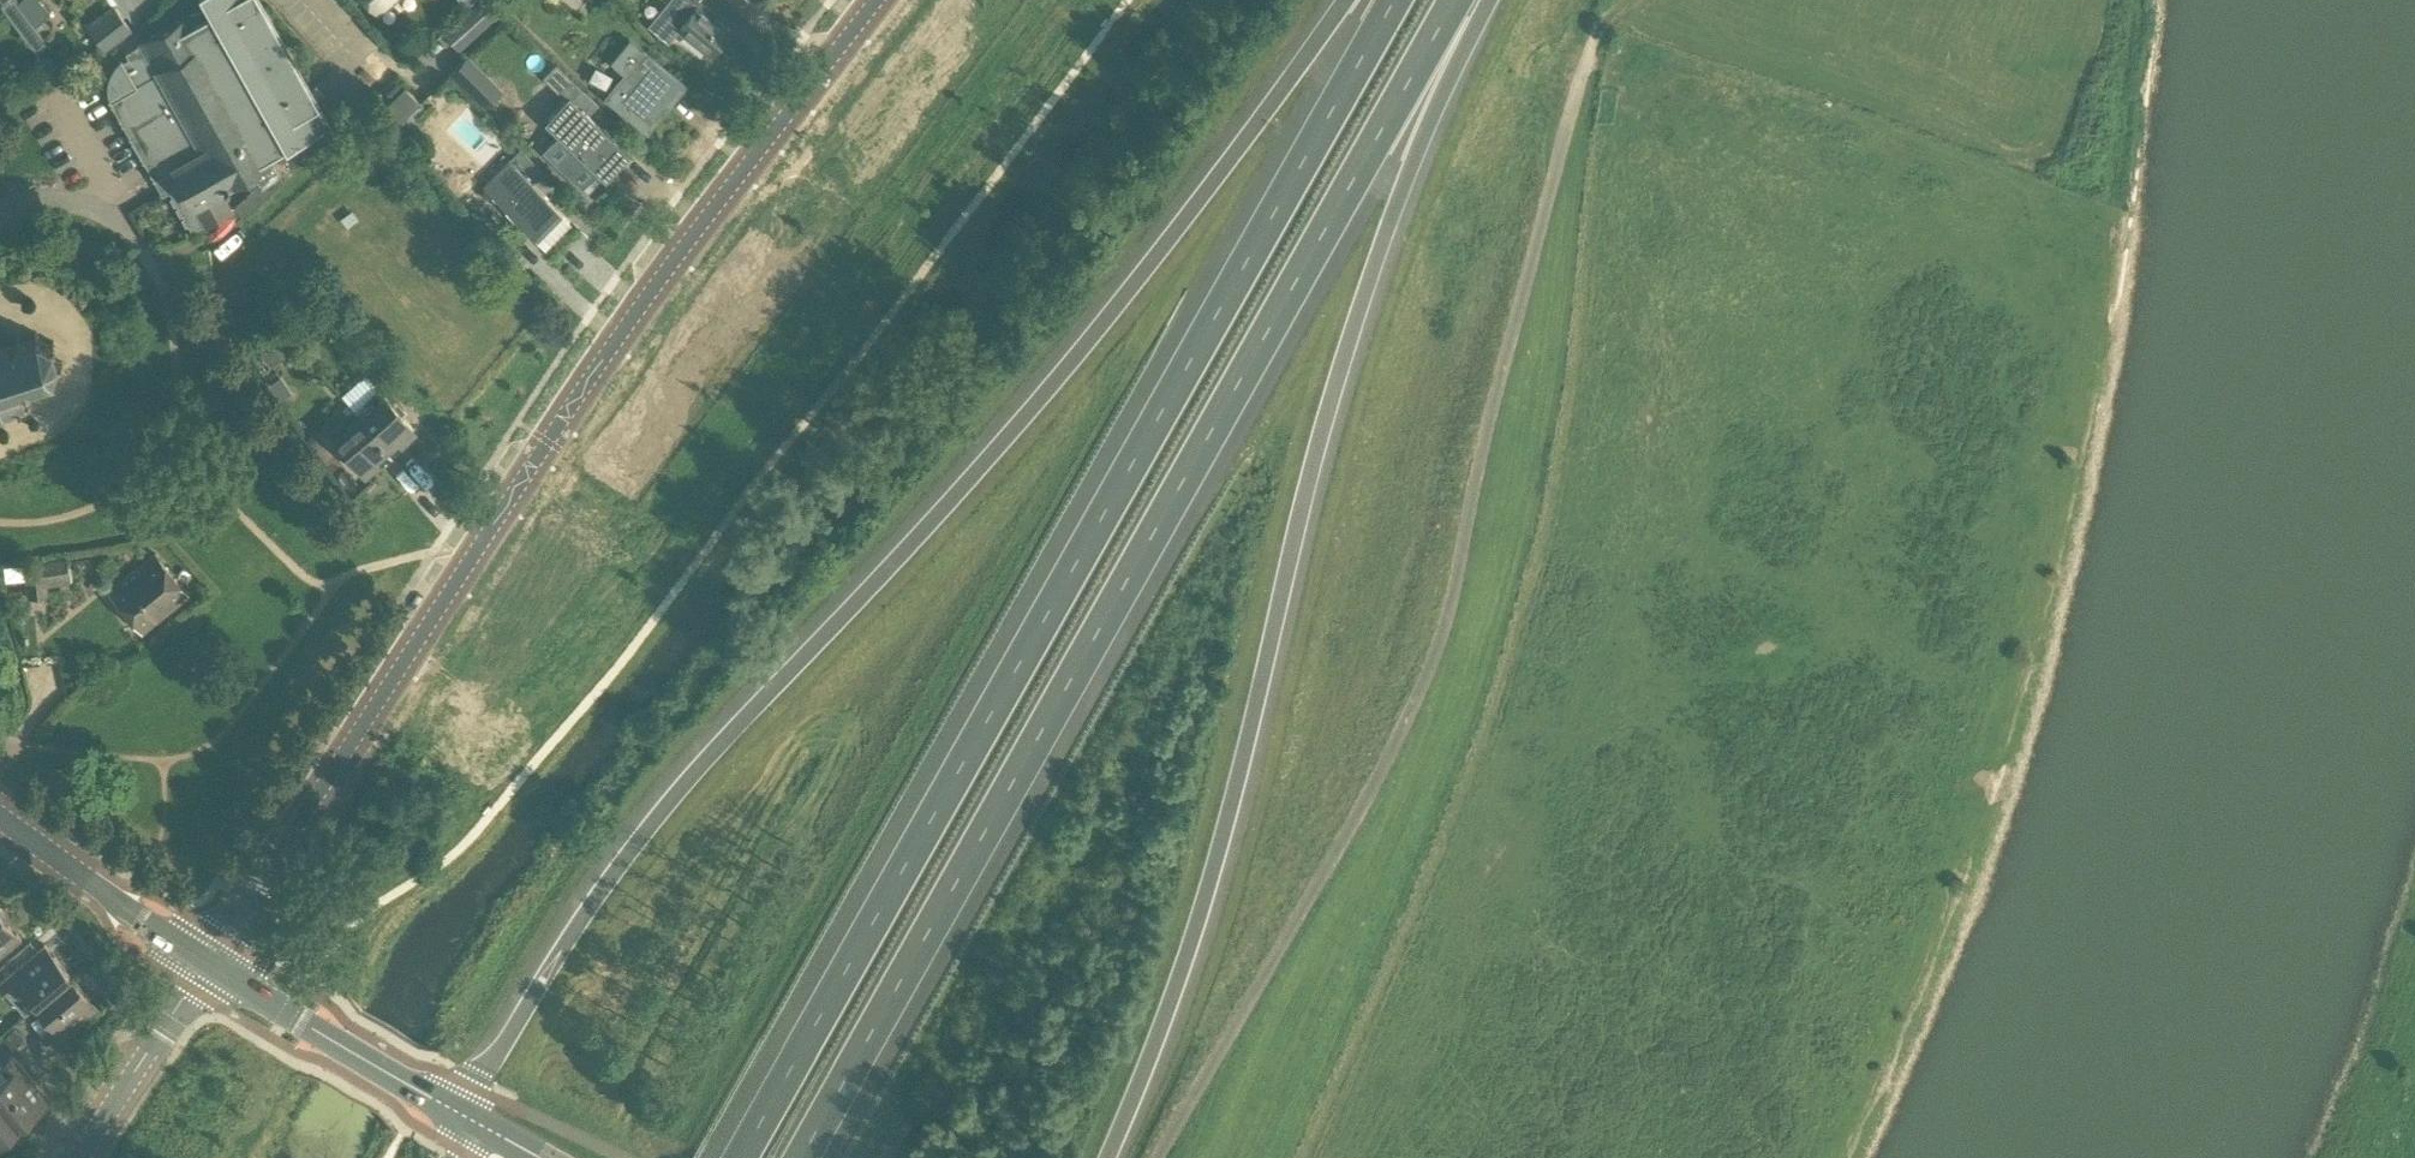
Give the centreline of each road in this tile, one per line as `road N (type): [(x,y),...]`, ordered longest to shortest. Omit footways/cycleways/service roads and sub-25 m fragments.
road 1 (motorway): [(1359,0),(992,456),(815,634),(636,850),(585,916),(461,1119)]
road 2 (motorway): [(803,1157),(1461,0)]
road 3 (motorway): [(1395,0),(739,1157)]
road 4 (motorway): [(1111,1157),(1149,1059),(1478,0)]
road 5 (unclassified): [(1163,1157),(1356,821),(1451,612),(1561,150),(1575,43)]
road 6 (unclassified): [(209,964),(672,260),(877,0)]
road 7 (unclassified): [(81,1157),(209,964)]
road 8 (secondary): [(461,1119),(308,1026)]
road 9 (secondary): [(90,879),(209,964)]

